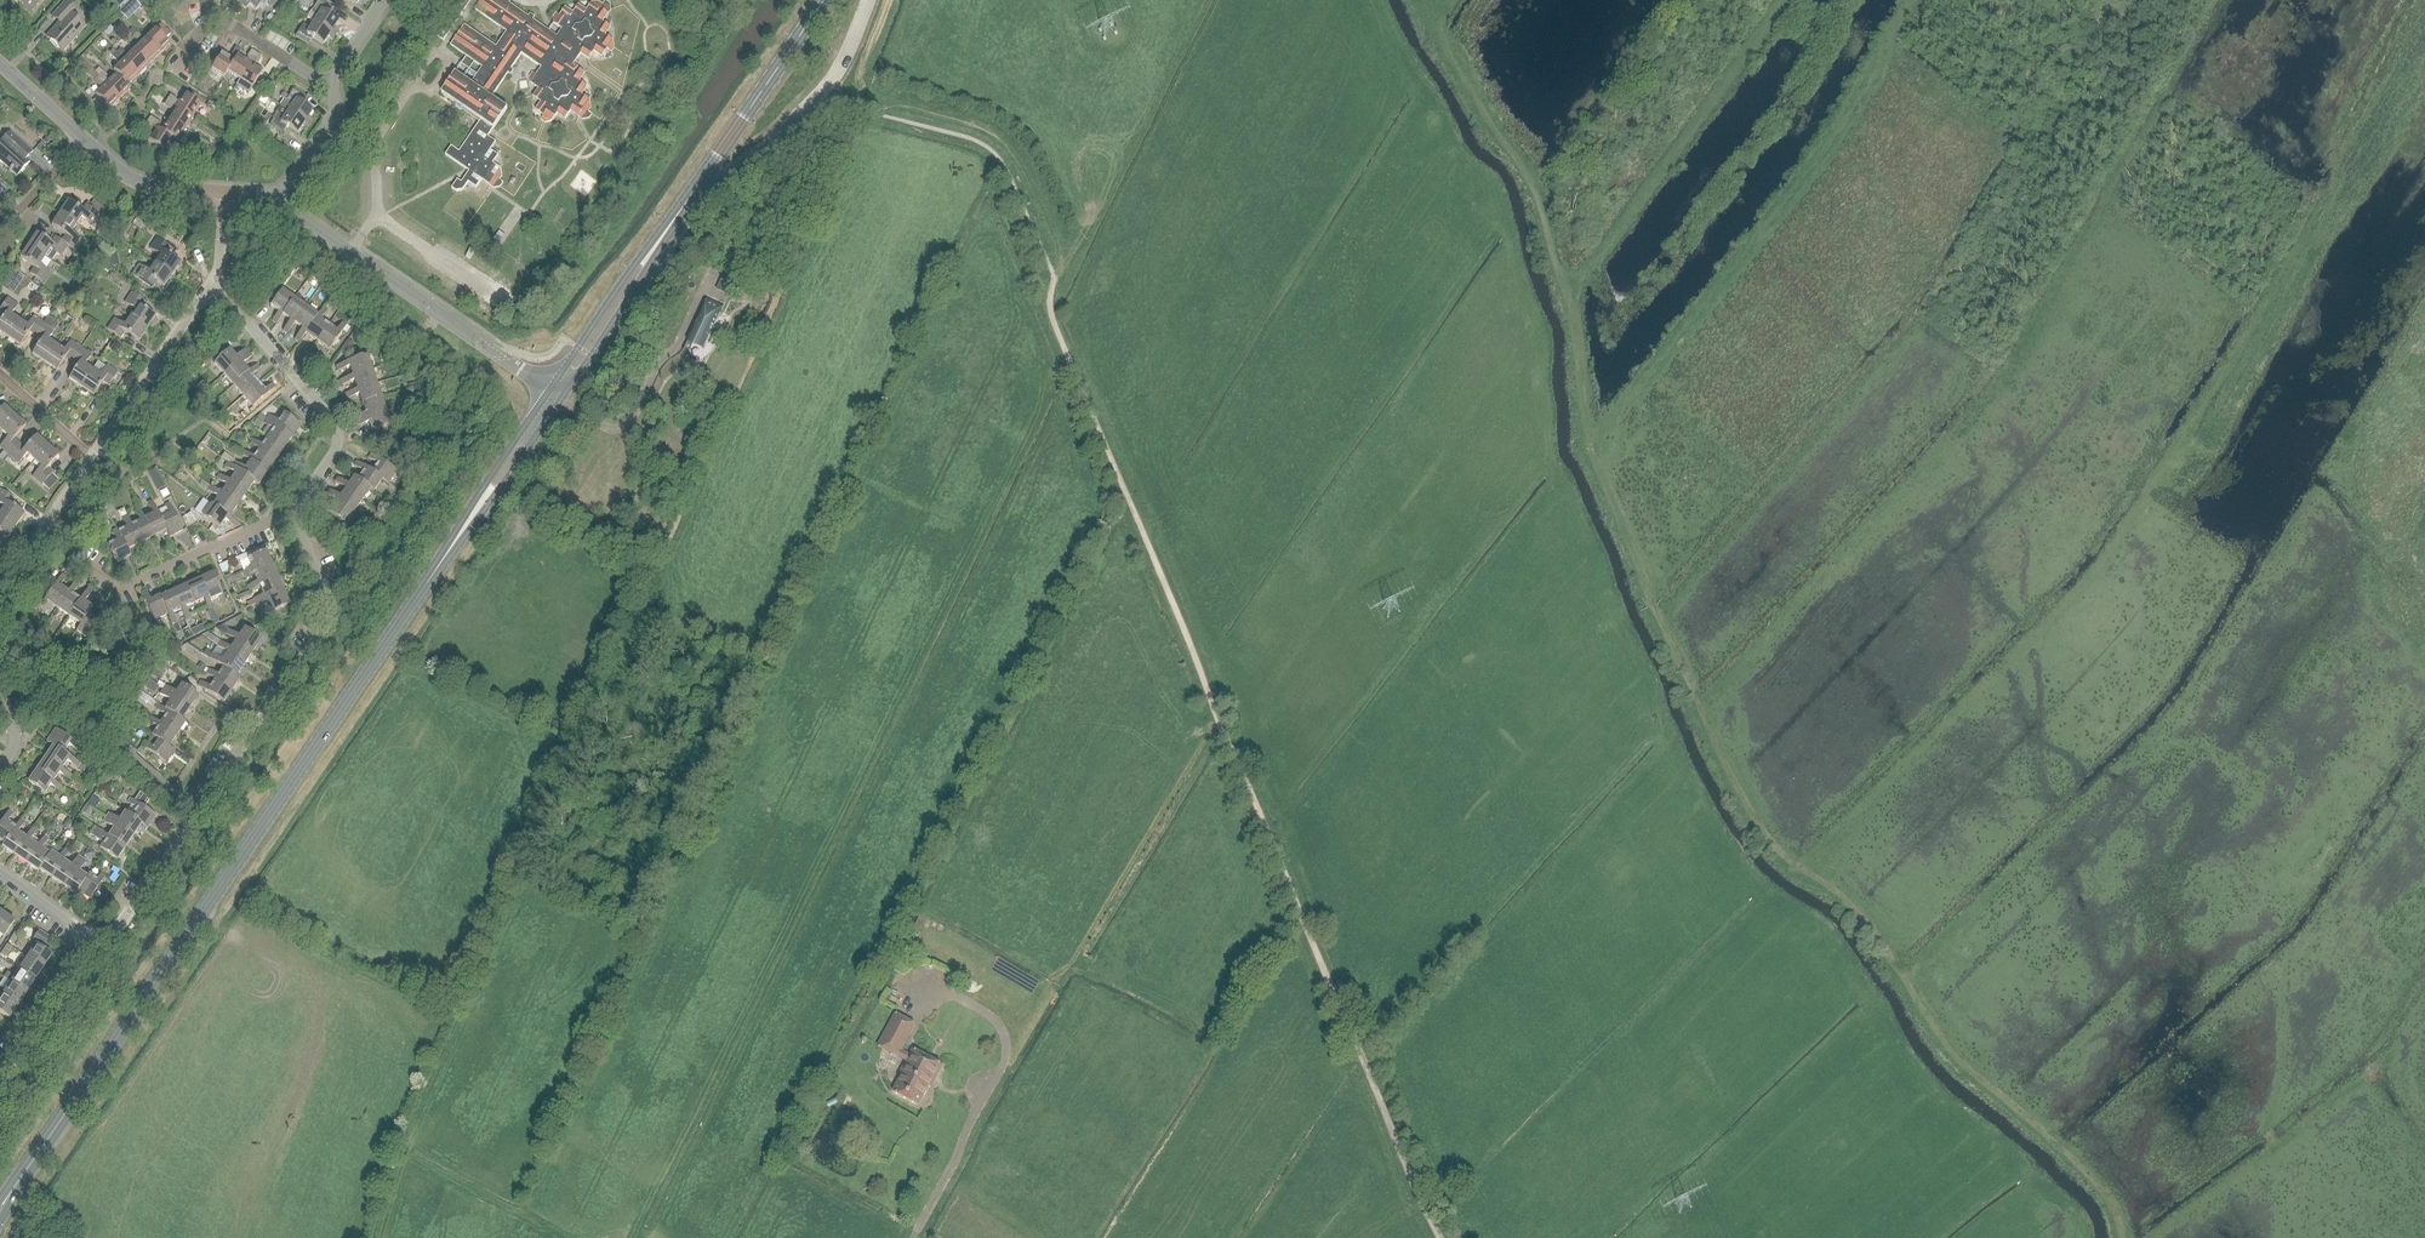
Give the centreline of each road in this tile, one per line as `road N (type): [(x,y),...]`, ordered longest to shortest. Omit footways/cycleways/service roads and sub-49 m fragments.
road 1 (track): [(1052,270),(1057,330),(1441,1237)]
road 2 (secondary): [(4,1204),(555,395)]
road 3 (residential): [(96,936),(122,925),(327,622),(330,600),(296,510)]
road 4 (secondary): [(555,395),(825,0)]
road 5 (tertiary): [(555,395),(278,203)]
road 6 (residential): [(40,535),(118,587),(296,510)]
road 7 (residential): [(296,510),(339,434),(213,287)]
road 8 (residential): [(92,455),(213,287)]
road 9 (residential): [(0,1087),(96,936)]
road 10 (tertiary): [(226,194),(141,184),(83,139)]
road 11 (residential): [(332,85),(215,17)]
road 12 (residential): [(278,203),(335,111),(332,85)]
road 13 (residential): [(0,232),(83,139)]
road 14 (residential): [(92,455),(0,378)]

